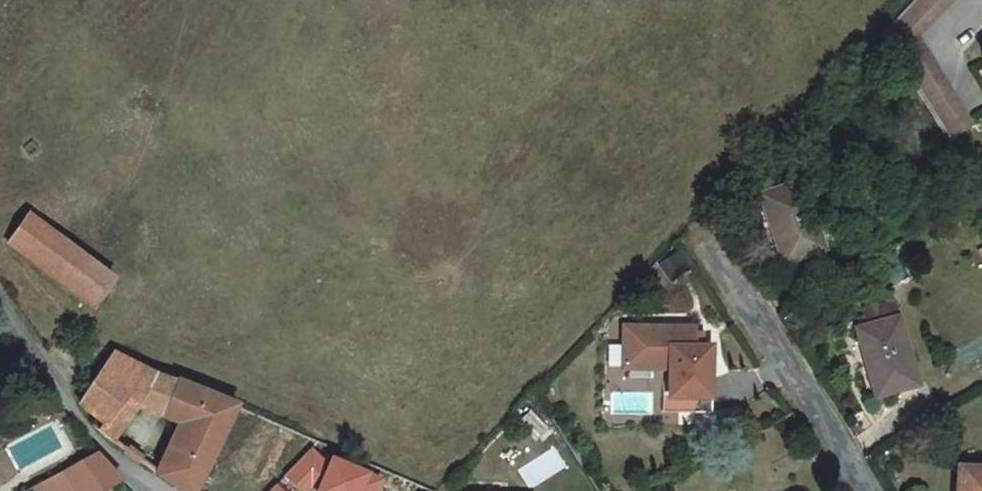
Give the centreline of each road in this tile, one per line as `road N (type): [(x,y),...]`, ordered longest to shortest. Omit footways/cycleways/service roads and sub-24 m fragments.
road 1 (residential): [(705,252),(859,490)]
road 2 (unclassified): [(0,303),(67,401),(162,490)]

